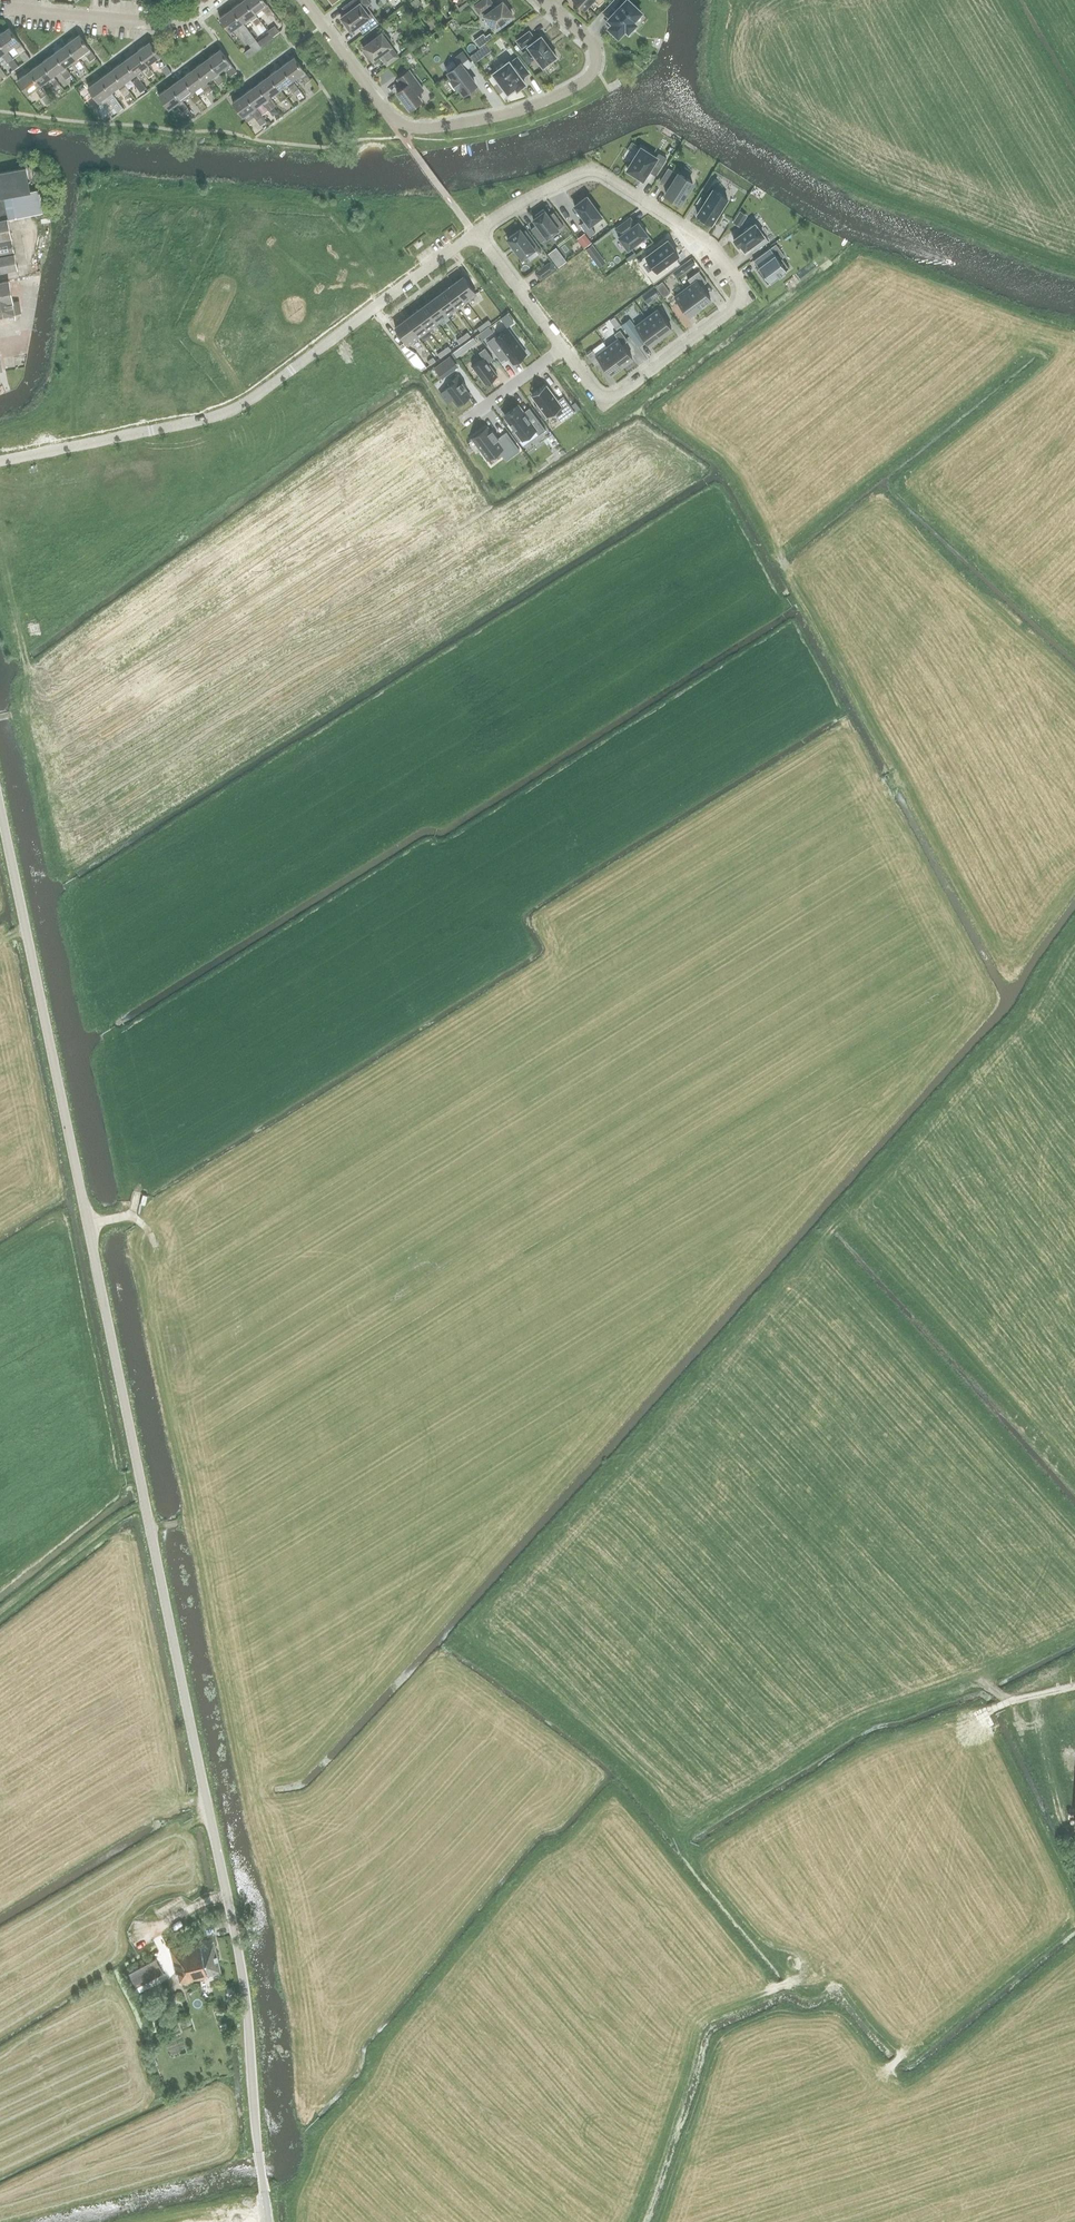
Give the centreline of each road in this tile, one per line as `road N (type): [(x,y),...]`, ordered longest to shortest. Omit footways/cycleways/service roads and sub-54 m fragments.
road 1 (unclassified): [(269,2221),(235,1933),(0,806)]
road 2 (residential): [(475,234),(593,167),(711,243),(750,295),(604,405),(563,348)]
road 3 (residential): [(0,461),(226,413),(475,234)]
road 4 (residential): [(303,0),(391,117),(422,129),(515,111),(589,77),(592,42),(542,0)]
road 5 (residential): [(0,8),(155,23),(183,19),(213,0)]
road 6 (track): [(145,1505),(0,1613)]
road 7 (residential): [(563,348),(475,234)]

